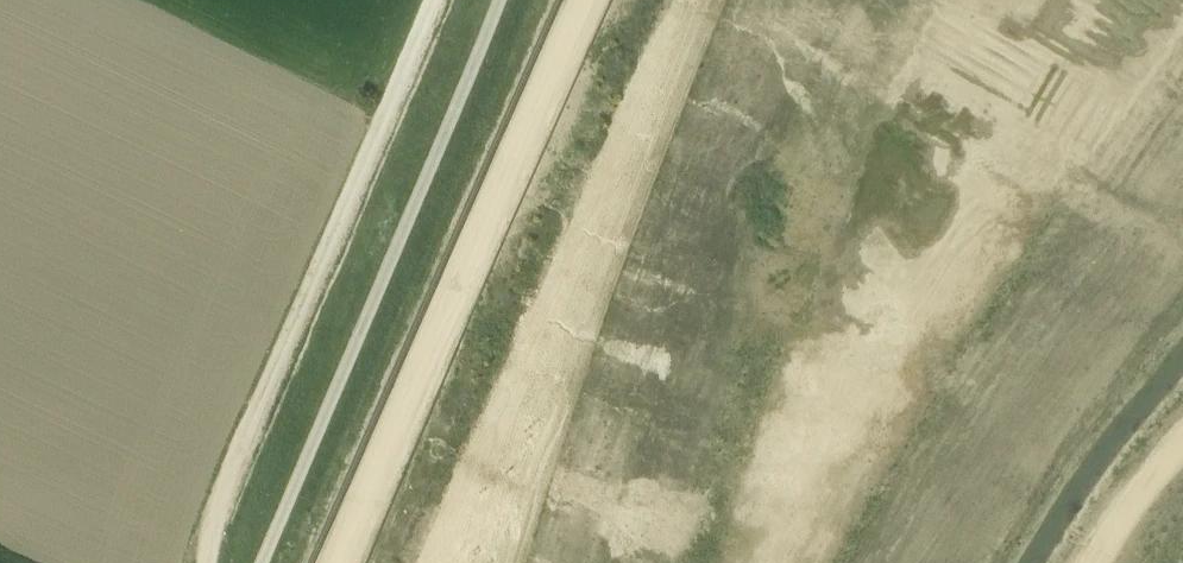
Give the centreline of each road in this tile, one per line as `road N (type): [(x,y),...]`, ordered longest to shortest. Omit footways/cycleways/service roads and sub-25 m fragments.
road 1 (track): [(431,0),(208,514),(201,562)]
road 2 (track): [(1094,562),(1134,495),(1182,439)]

